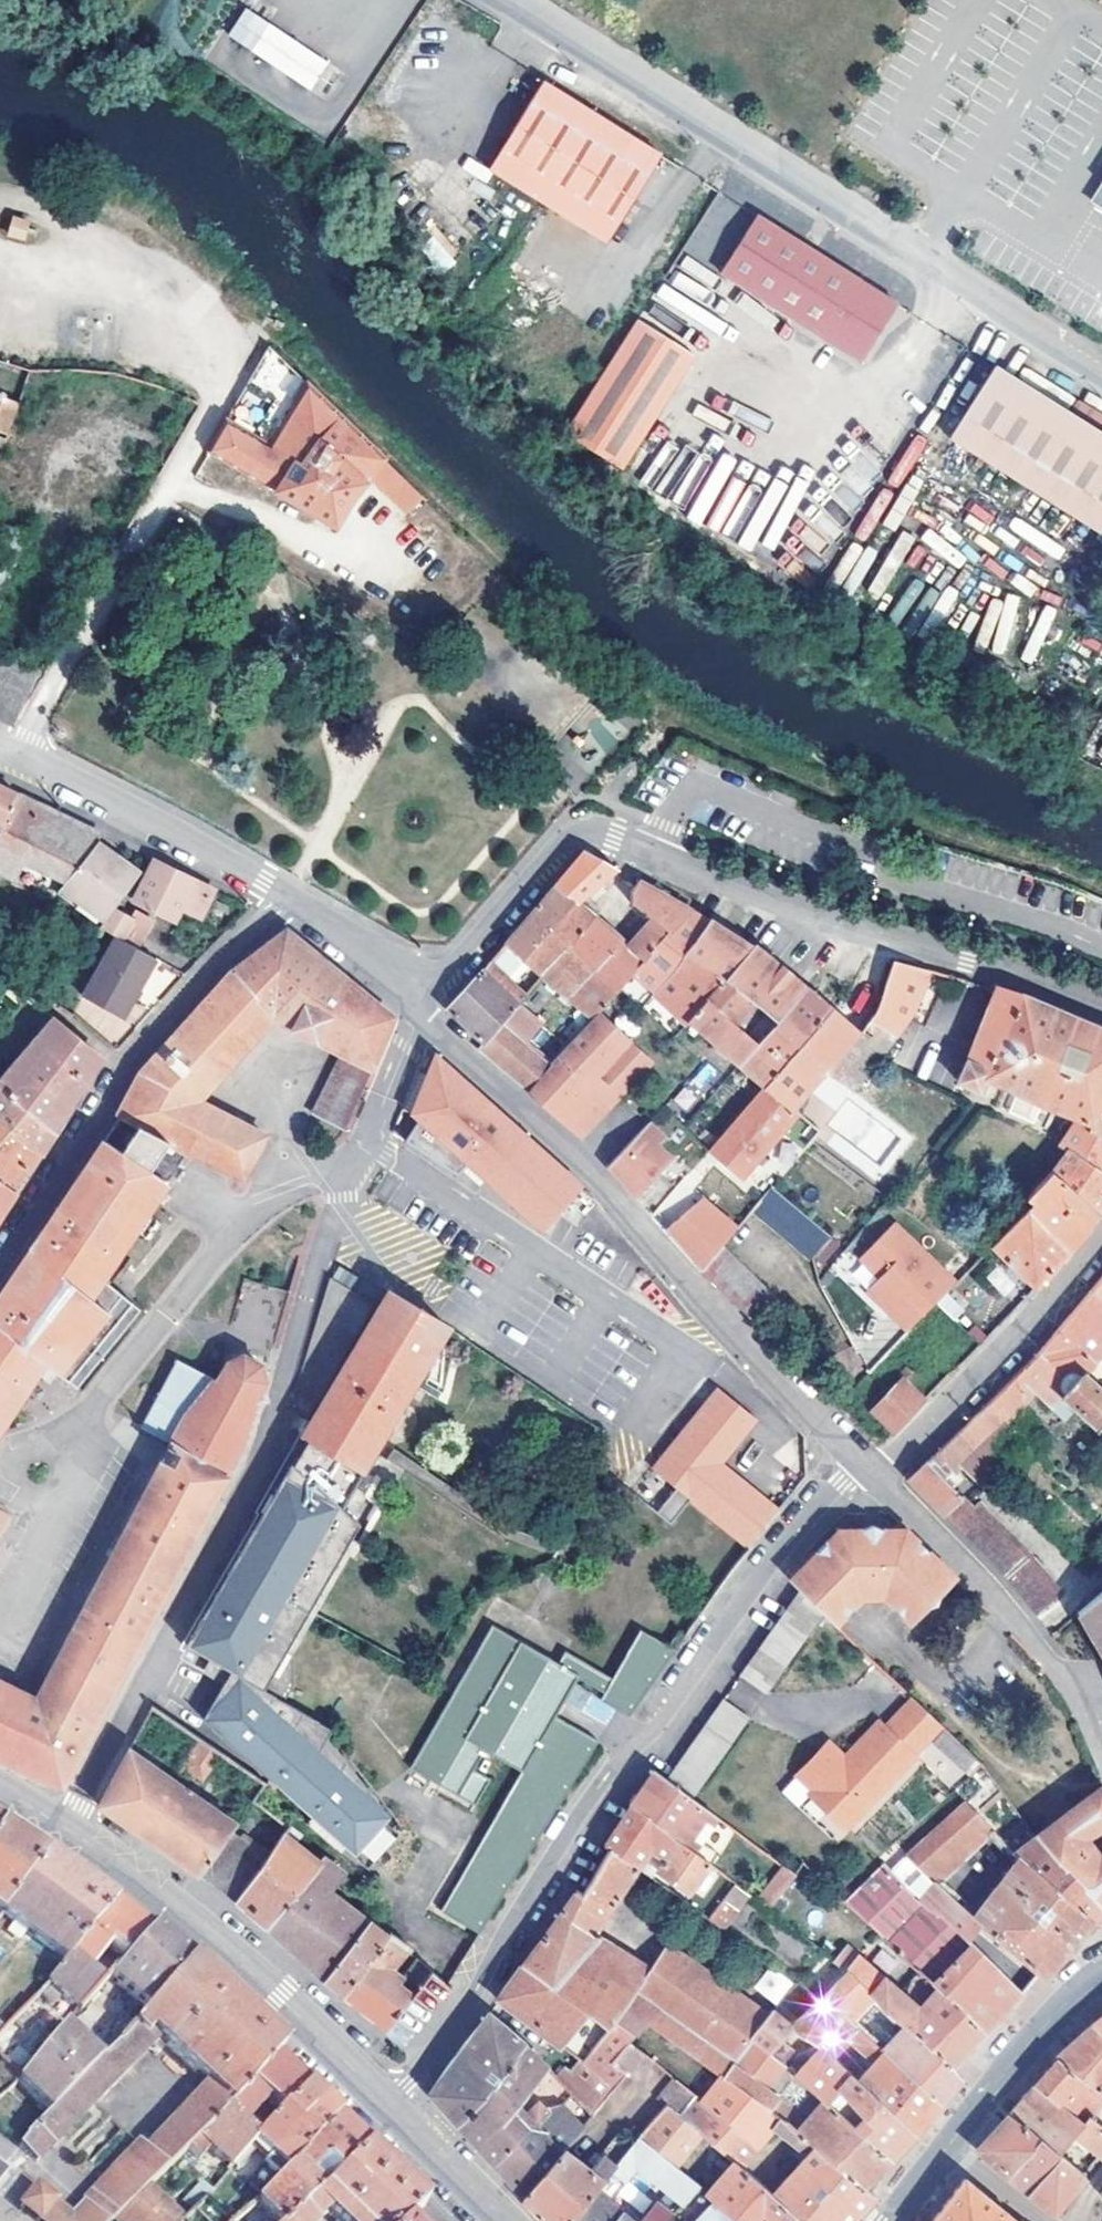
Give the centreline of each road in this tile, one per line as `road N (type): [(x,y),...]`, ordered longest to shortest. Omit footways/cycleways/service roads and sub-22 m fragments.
road 1 (residential): [(69,1829),(272,1424),(346,1181),(422,1007)]
road 2 (residential): [(390,2105),(777,1546),(858,1456)]
road 3 (residential): [(1101,1006),(583,835),(569,838),(457,950),(422,1007)]
road 4 (unclassified): [(1101,374),(519,0)]
road 5 (residential): [(858,1456),(596,1175),(422,1007)]
road 6 (residential): [(290,891),(122,1060),(0,1255)]
road 7 (residential): [(69,1829),(224,1947),(390,2105)]
road 8 (residential): [(1101,1750),(1079,1688),(880,1476)]
road 9 (residential): [(290,891),(0,745)]
road 10 (residential): [(1101,1244),(880,1476)]
road 11 (secondary): [(1101,1982),(1072,2001),(951,2153)]
road 12 (residential): [(422,1007),(290,891)]
road 13 (residential): [(390,2105),(508,2220)]

